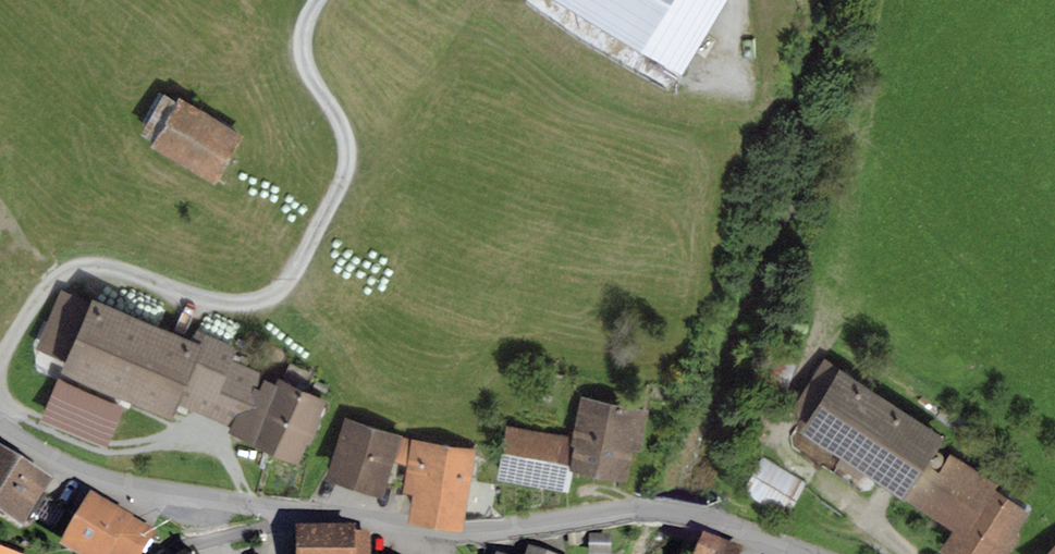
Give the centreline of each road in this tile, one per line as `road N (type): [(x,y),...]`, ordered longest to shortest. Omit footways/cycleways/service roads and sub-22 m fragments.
road 1 (residential): [(0,430),(70,468),(134,487),(447,533),(650,509),(715,520),(799,553)]
road 2 (track): [(0,356),(47,286),(87,265),(209,302),(262,301),(285,286),(348,162),(337,115),(302,55),(319,0)]

